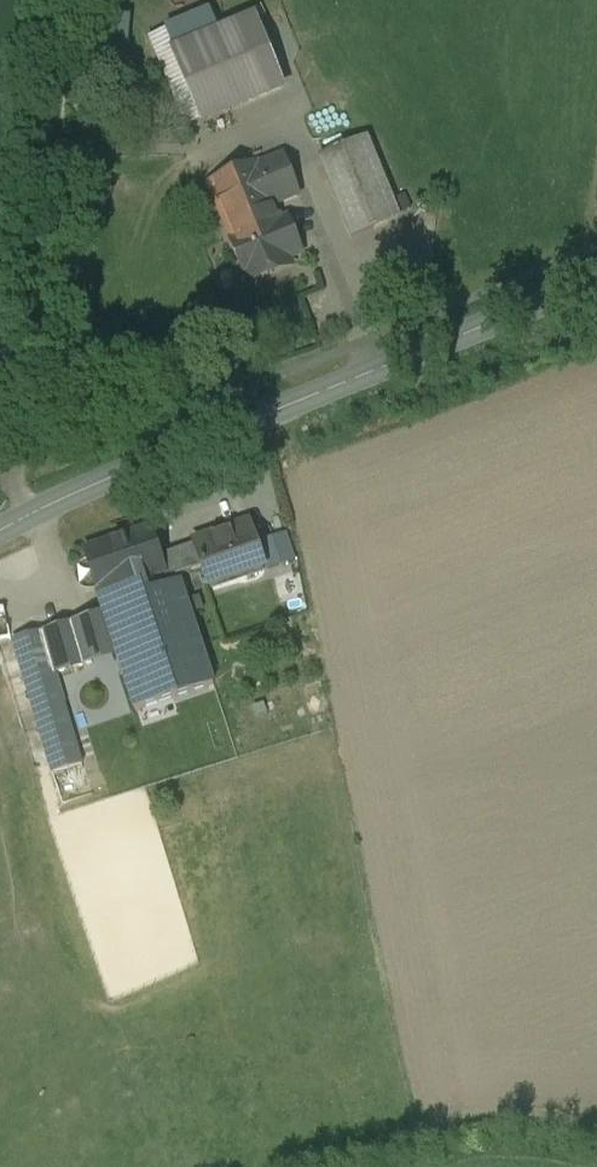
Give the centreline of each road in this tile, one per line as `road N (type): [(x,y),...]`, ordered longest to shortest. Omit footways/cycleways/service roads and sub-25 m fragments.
road 1 (tertiary): [(596,282),(81,491),(0,532)]

